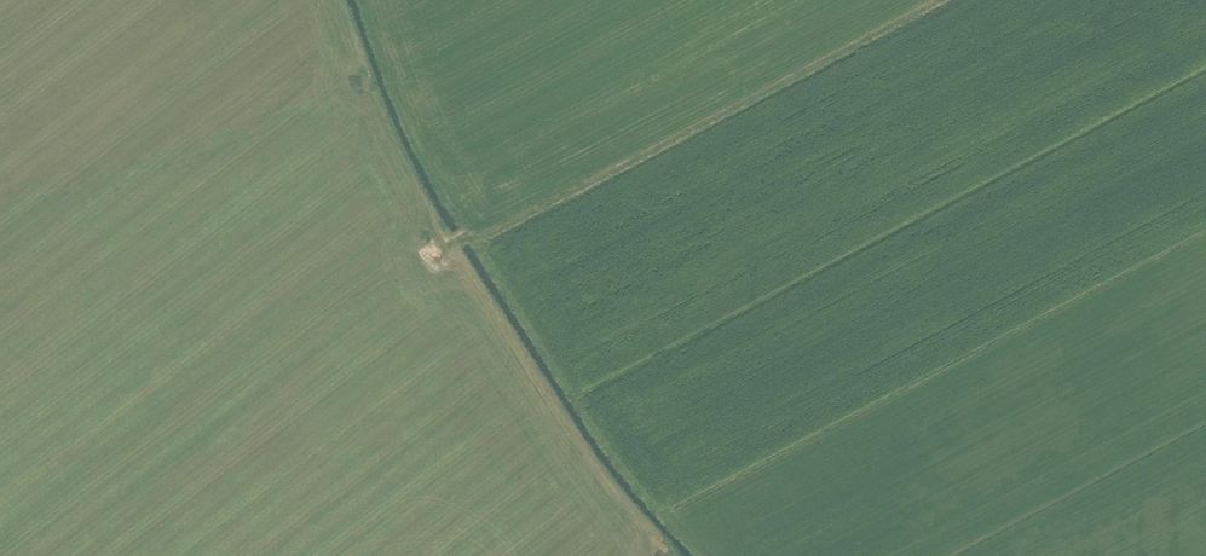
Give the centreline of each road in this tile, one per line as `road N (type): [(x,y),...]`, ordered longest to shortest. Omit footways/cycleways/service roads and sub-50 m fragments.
road 1 (track): [(664,555),(616,506),(415,198),(331,0)]
road 2 (track): [(447,242),(642,157),(936,0)]

